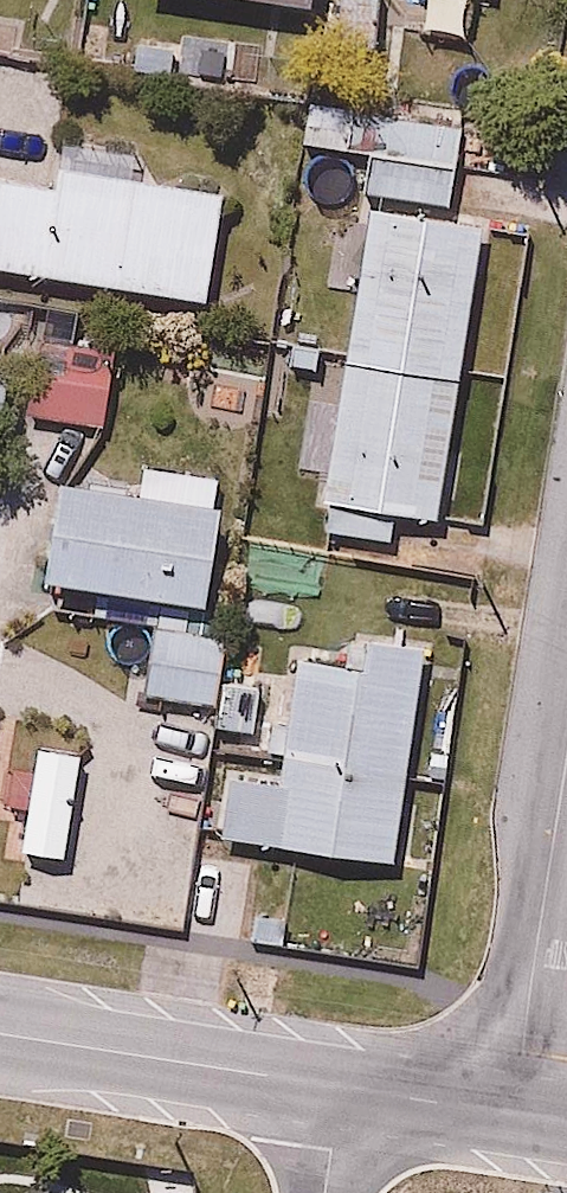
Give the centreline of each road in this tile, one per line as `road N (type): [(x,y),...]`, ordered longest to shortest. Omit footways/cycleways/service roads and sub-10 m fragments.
road 1 (residential): [(513,1113),(566,755)]
road 2 (residential): [(0,1032),(344,1086)]
road 3 (residential): [(344,1086),(513,1113)]

